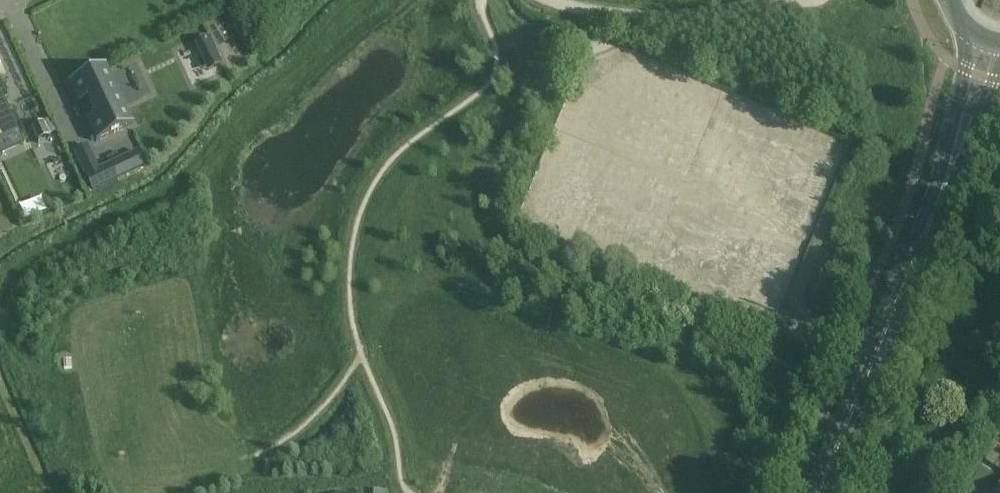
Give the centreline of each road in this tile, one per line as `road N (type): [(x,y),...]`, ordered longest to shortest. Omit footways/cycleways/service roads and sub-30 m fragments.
road 1 (secondary): [(815,492),(963,124),(988,41)]

